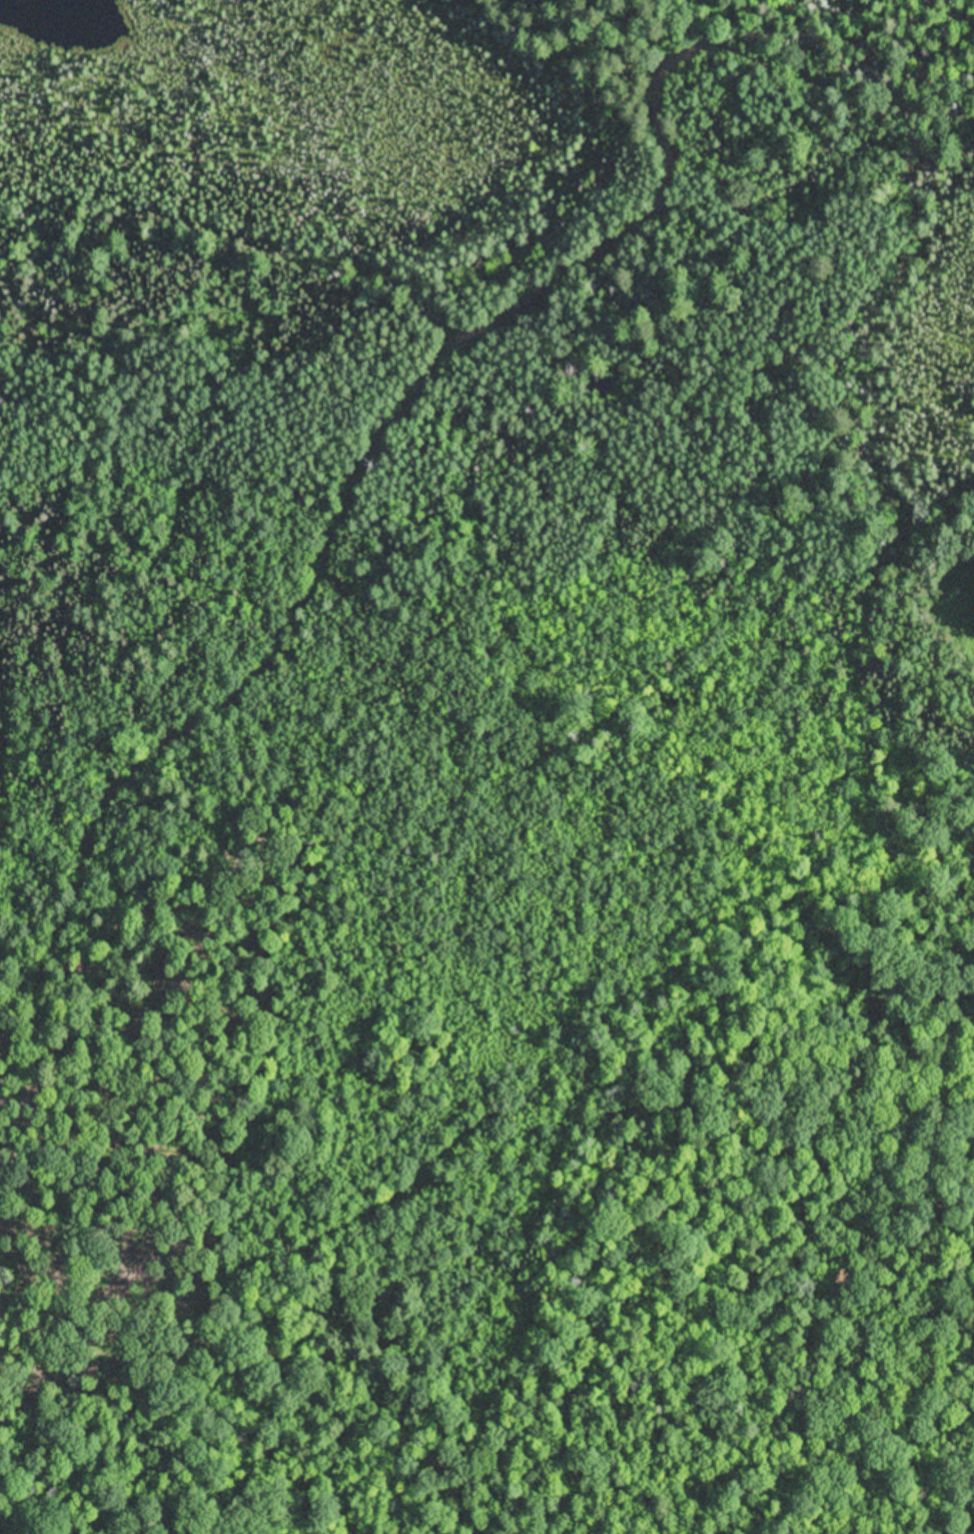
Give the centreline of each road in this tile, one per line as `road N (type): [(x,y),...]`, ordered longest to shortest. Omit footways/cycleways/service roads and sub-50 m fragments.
road 1 (residential): [(0,1033),(76,922),(107,810),(138,771),(264,663),(362,480),(436,363),(619,236),(667,192),(673,156),(661,108),(670,66),(700,46),(726,42),(973,112)]

